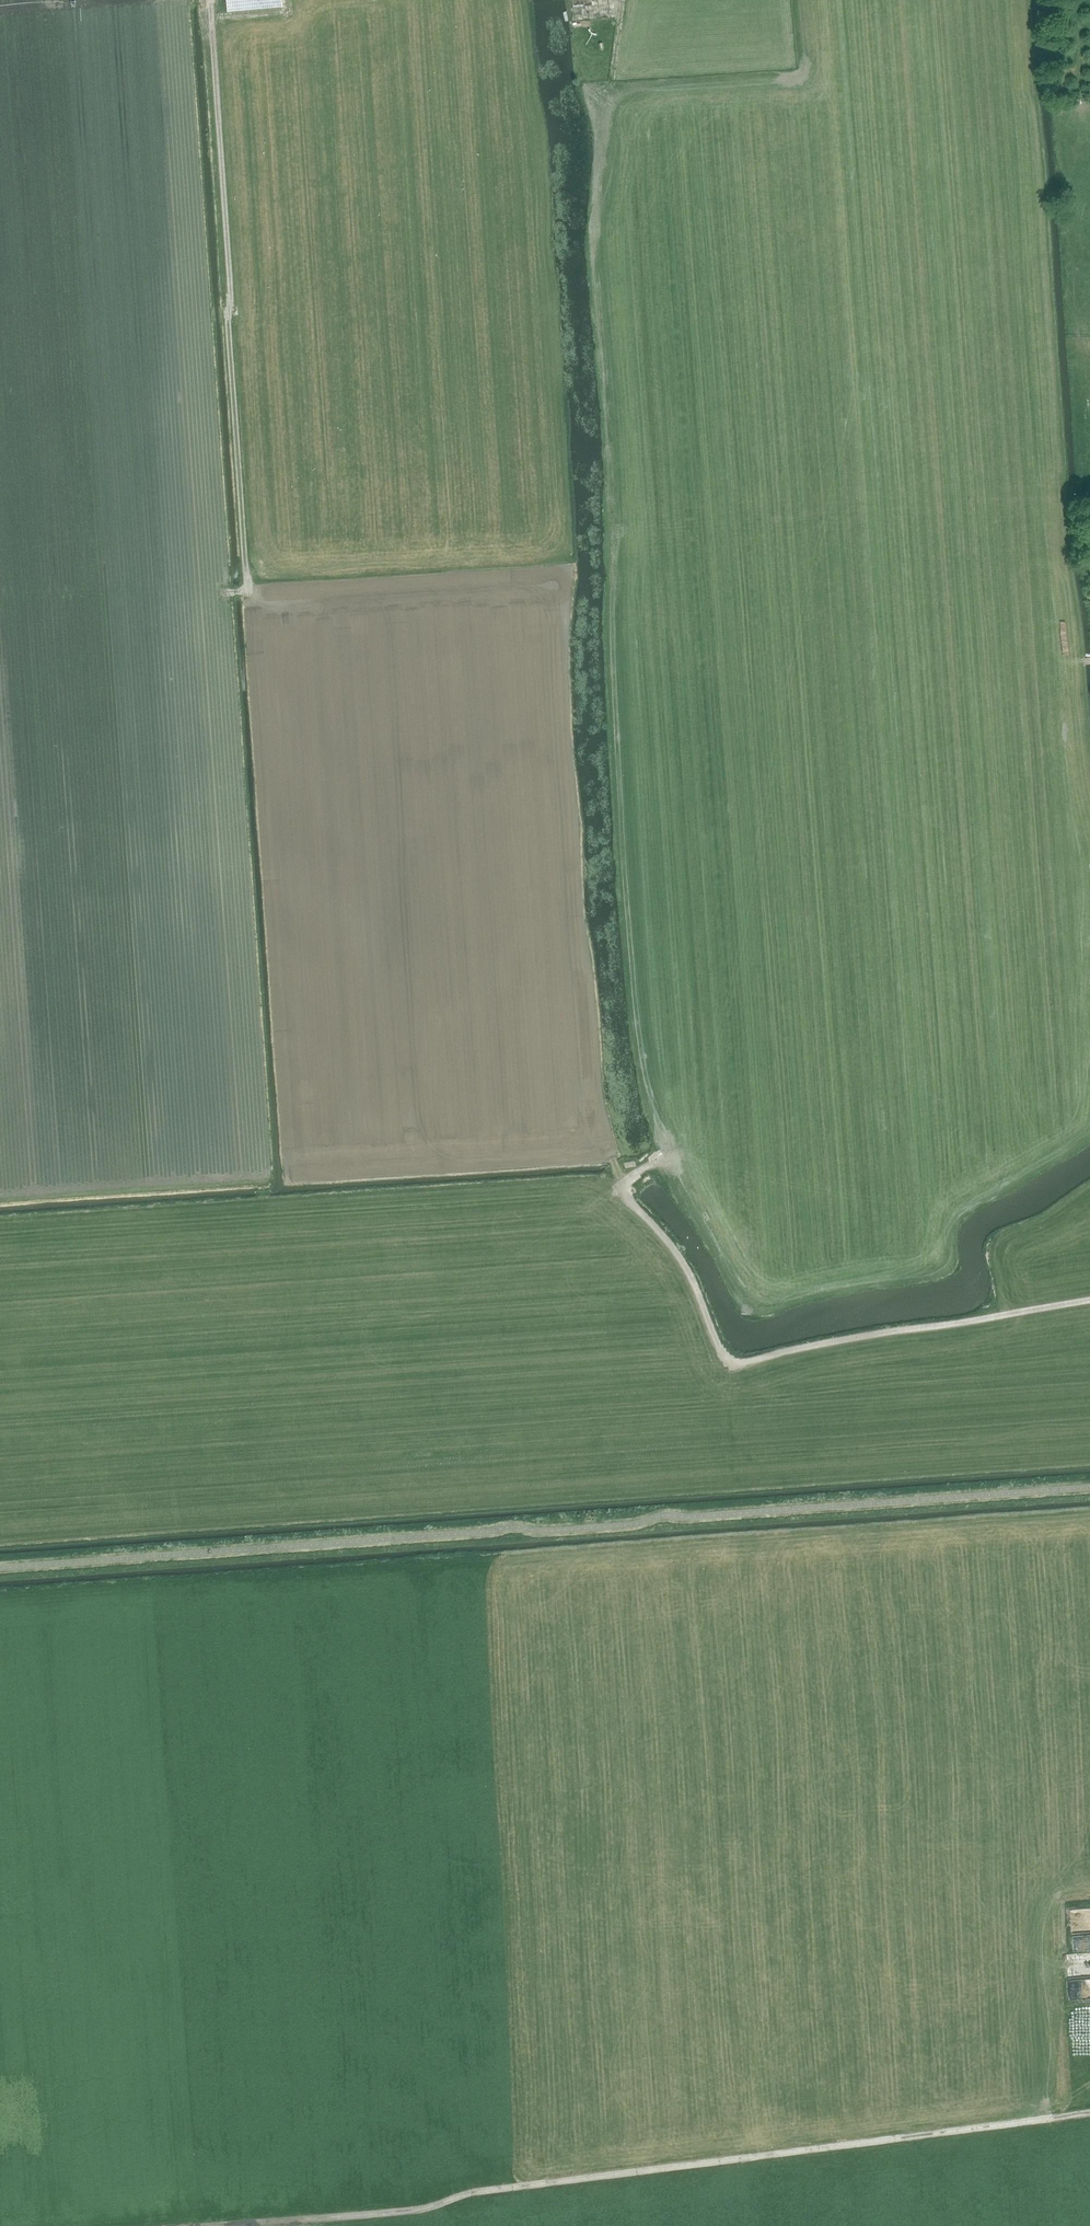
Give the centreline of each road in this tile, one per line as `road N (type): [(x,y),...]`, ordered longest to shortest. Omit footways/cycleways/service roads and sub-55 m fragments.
road 1 (track): [(623,0),(593,242),(612,459),(611,625),(631,952),(662,1145),(661,1156),(626,1184),(626,1201),(687,1273),(730,1361),(1089,1300)]
road 2 (track): [(211,0),(248,592)]

